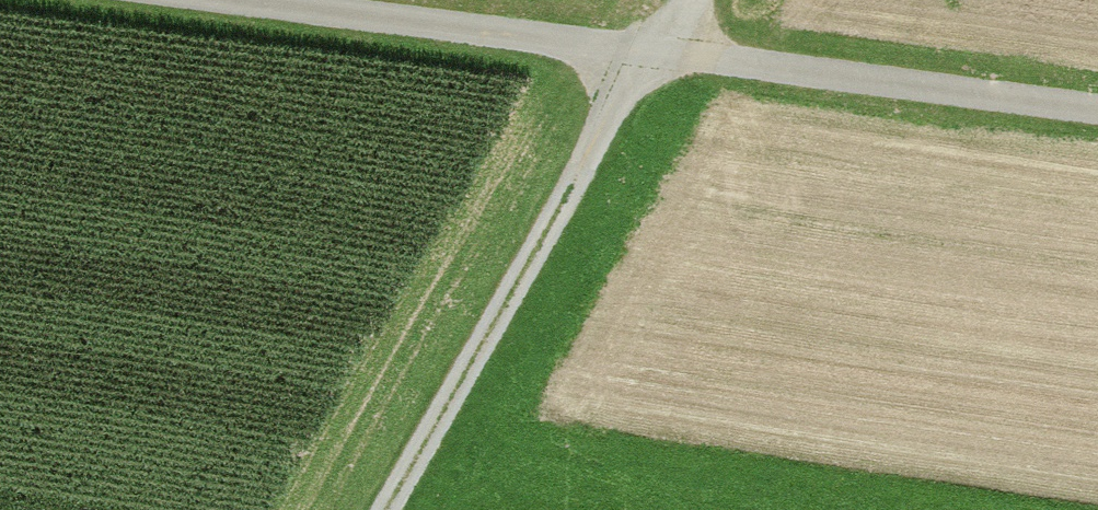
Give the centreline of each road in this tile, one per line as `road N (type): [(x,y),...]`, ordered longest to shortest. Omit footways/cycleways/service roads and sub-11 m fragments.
road 1 (unclassified): [(1097,111),(237,0)]
road 2 (track): [(391,509),(654,51)]

